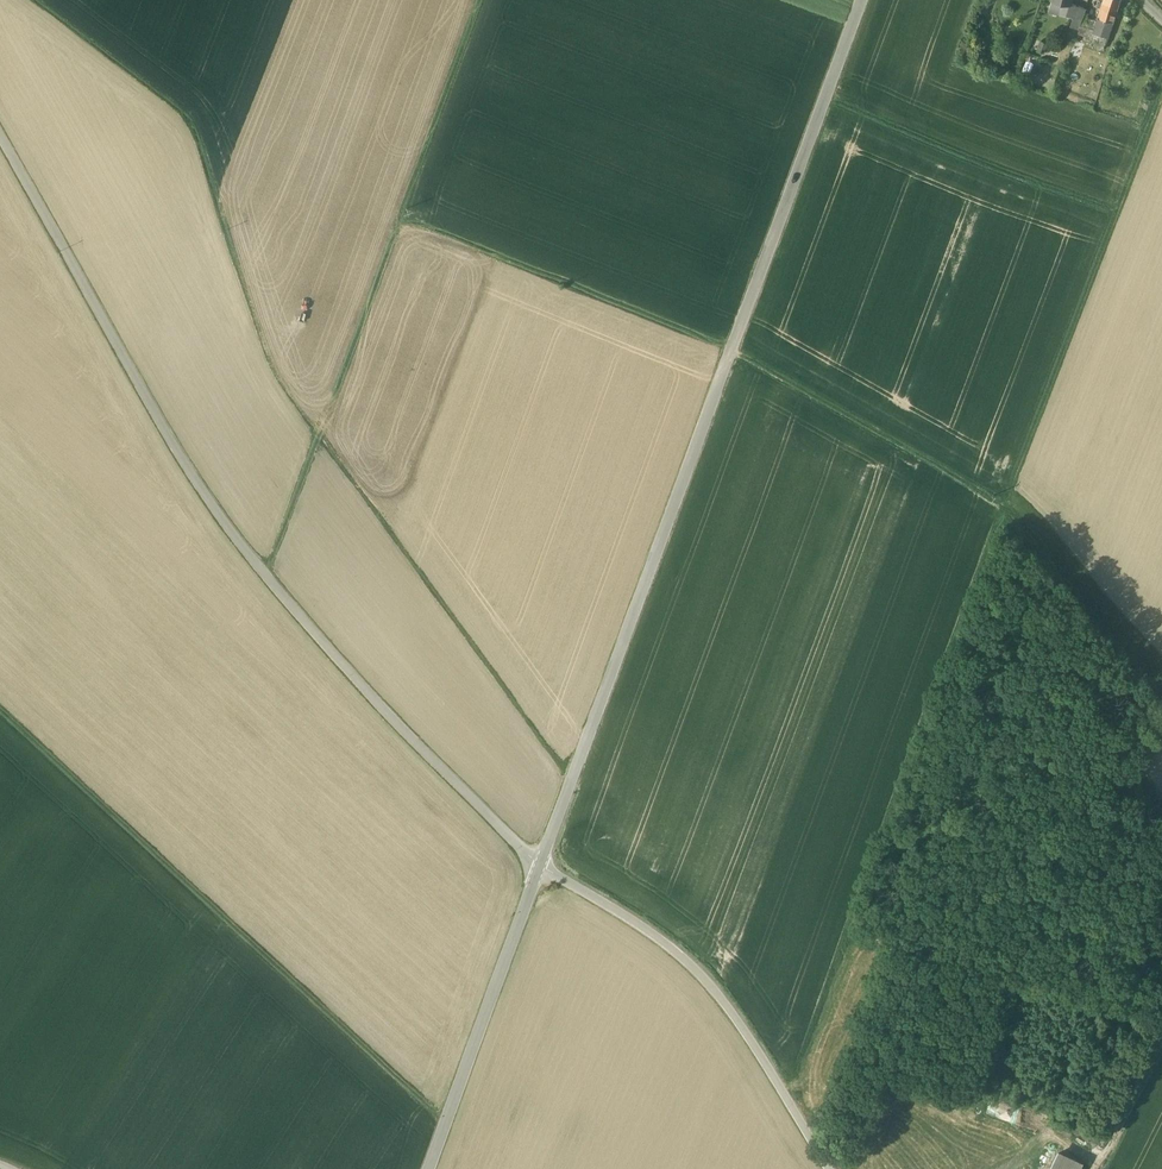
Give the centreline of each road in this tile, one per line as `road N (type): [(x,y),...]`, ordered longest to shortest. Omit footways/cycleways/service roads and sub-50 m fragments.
road 1 (unclassified): [(872,0),(546,874)]
road 2 (unclassified): [(546,874),(337,658),(225,521),(0,131)]
road 3 (track): [(792,1103),(1010,518)]
road 4 (track): [(487,0),(270,580)]
road 5 (track): [(0,713),(449,1123)]
road 6 (track): [(1161,113),(1008,516)]
road 7 (unclassified): [(546,874),(657,940),(719,994),(831,1168)]
road 8 (track): [(405,227),(739,356)]
road 9 (track): [(1161,689),(1032,533),(931,466)]
road 10 (unclassified): [(546,874),(431,1168)]
road 11 (track): [(833,104),(1122,219)]
road 12 (track): [(738,358),(931,466)]

